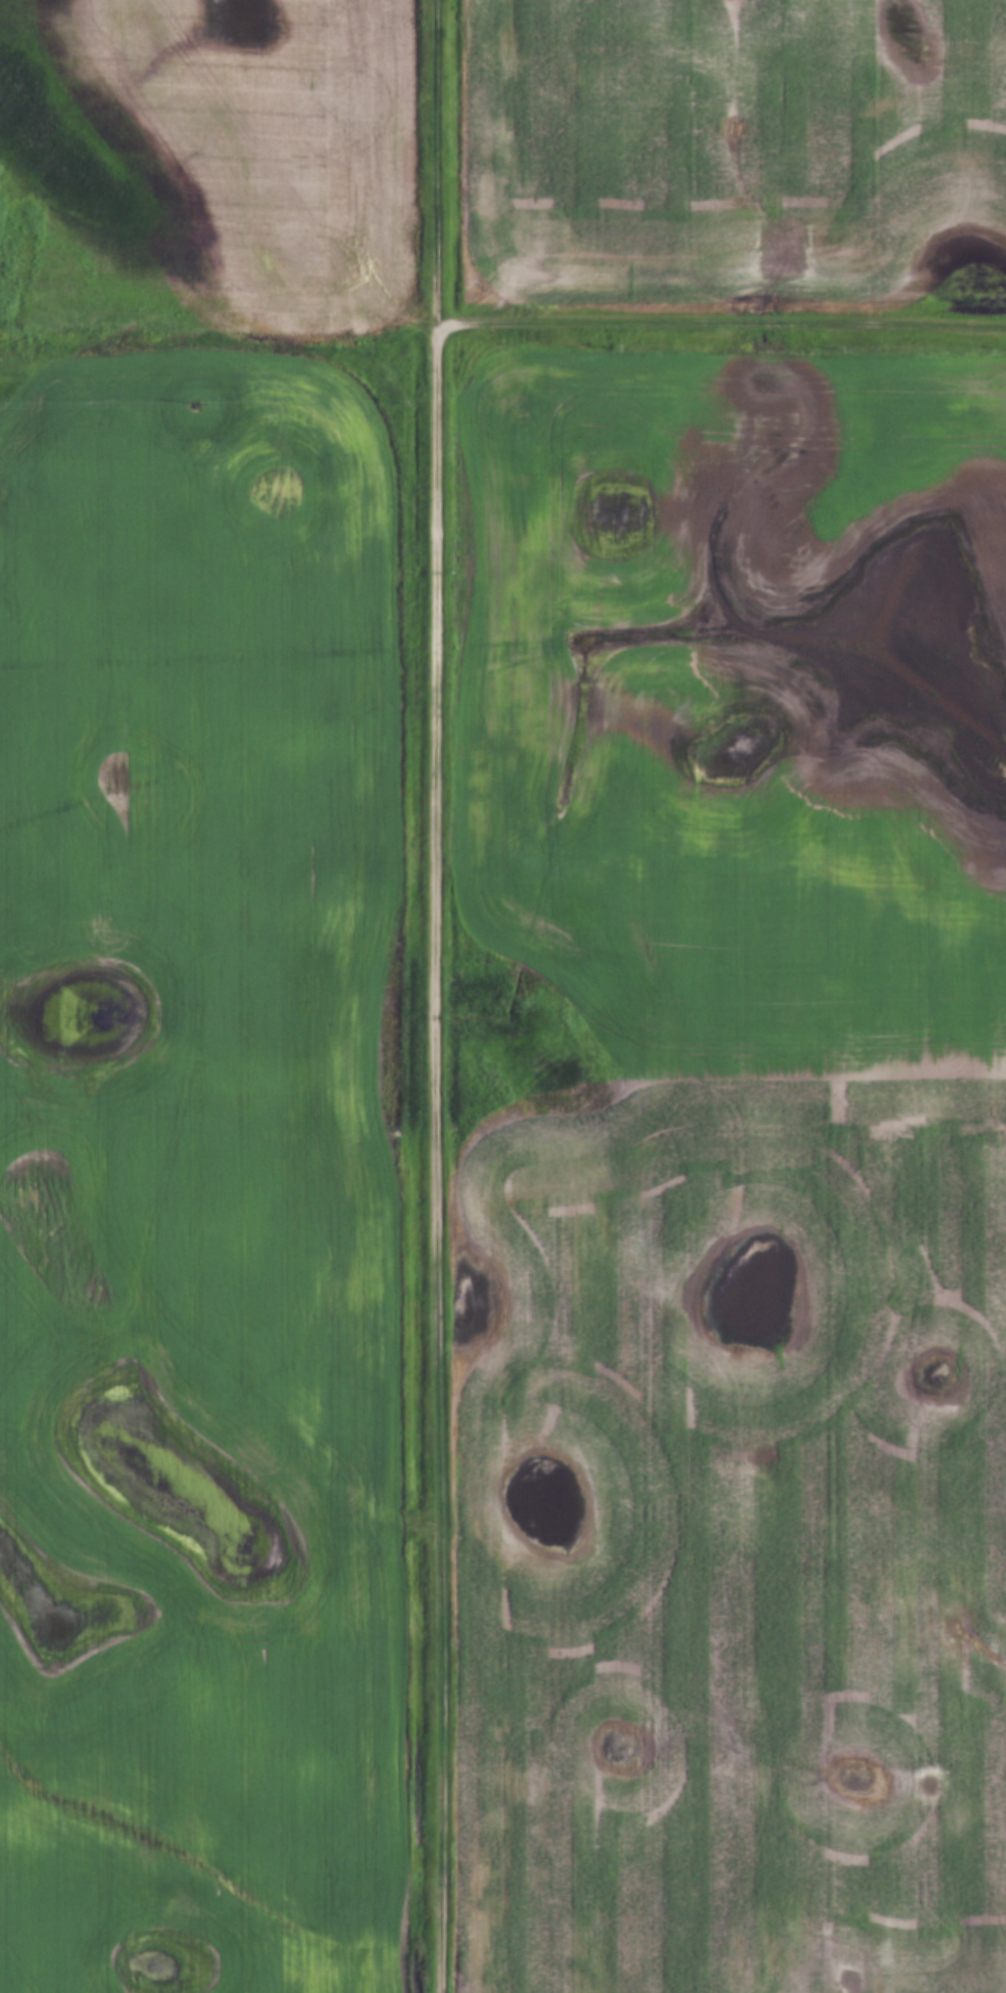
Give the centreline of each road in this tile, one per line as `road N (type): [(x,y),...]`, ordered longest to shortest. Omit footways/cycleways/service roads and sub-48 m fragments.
road 1 (track): [(438,1992),(433,322)]
road 2 (track): [(433,322),(1005,325)]
road 3 (track): [(433,322),(431,0)]

